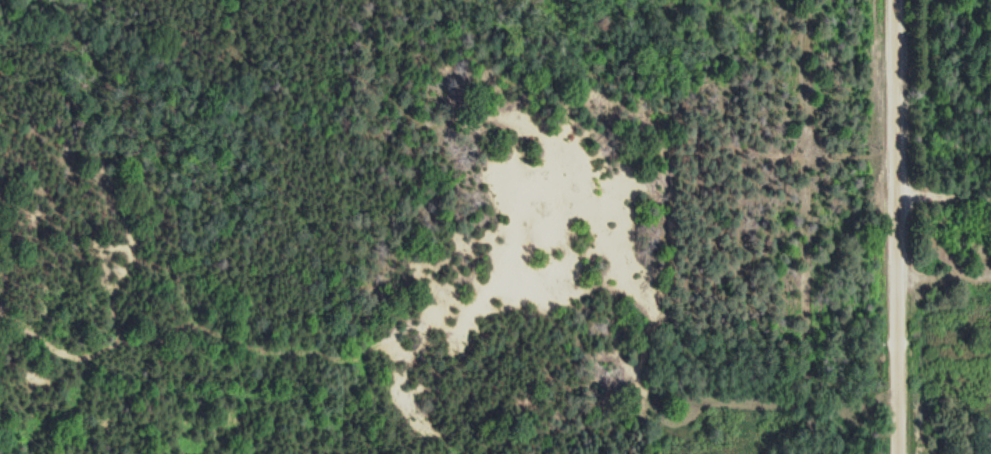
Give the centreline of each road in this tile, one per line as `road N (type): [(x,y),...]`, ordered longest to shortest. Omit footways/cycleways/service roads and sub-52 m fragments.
road 1 (residential): [(882,453),(880,0)]

